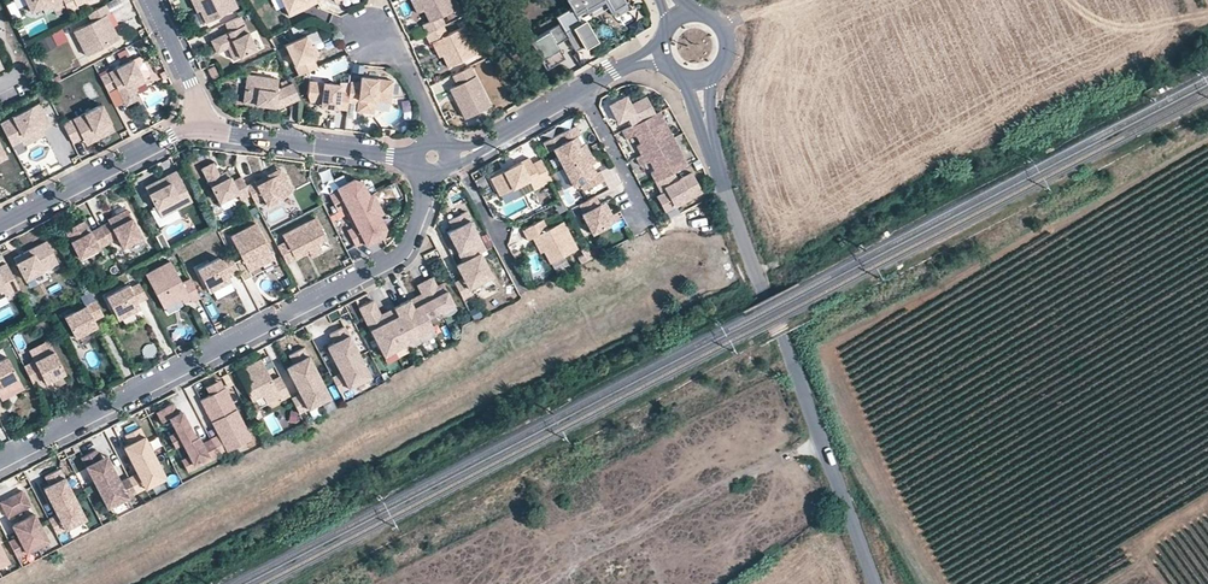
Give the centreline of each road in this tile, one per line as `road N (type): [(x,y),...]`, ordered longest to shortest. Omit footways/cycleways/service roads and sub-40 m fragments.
road 1 (residential): [(433,158),(412,240),(393,261),(0,461)]
road 2 (tertiary): [(873,583),(719,168),(700,79)]
road 3 (residential): [(200,129),(433,158)]
road 4 (residential): [(0,226),(200,129)]
road 5 (residential): [(455,157),(522,288)]
road 6 (residential): [(455,157),(582,90)]
road 7 (residential): [(370,42),(407,73),(433,125),(433,158)]
road 8 (residential): [(153,0),(190,83),(200,129)]
road 9 (residential): [(582,90),(636,209)]

